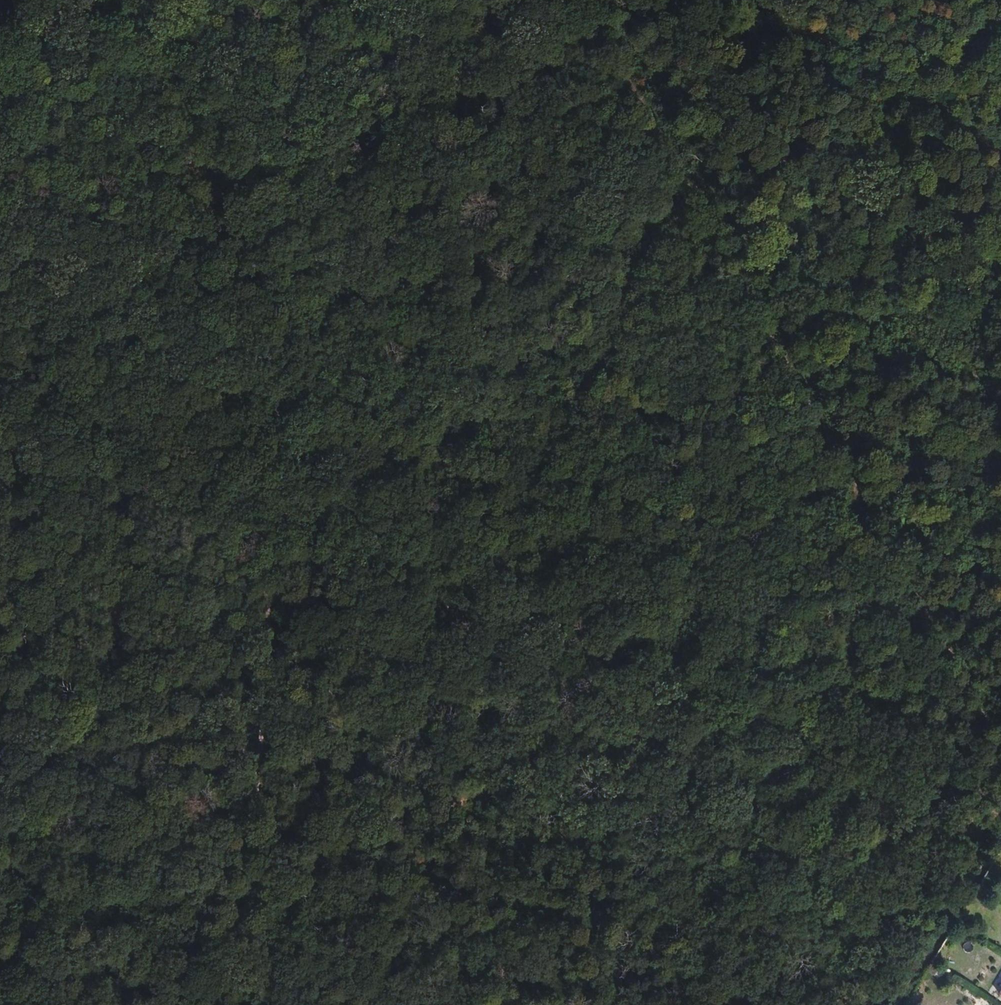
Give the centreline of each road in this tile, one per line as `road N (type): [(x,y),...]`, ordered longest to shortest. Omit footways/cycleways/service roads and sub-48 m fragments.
road 1 (track): [(222,1004),(259,841),(257,778),(317,0)]
road 2 (track): [(971,678),(770,718),(0,906)]

